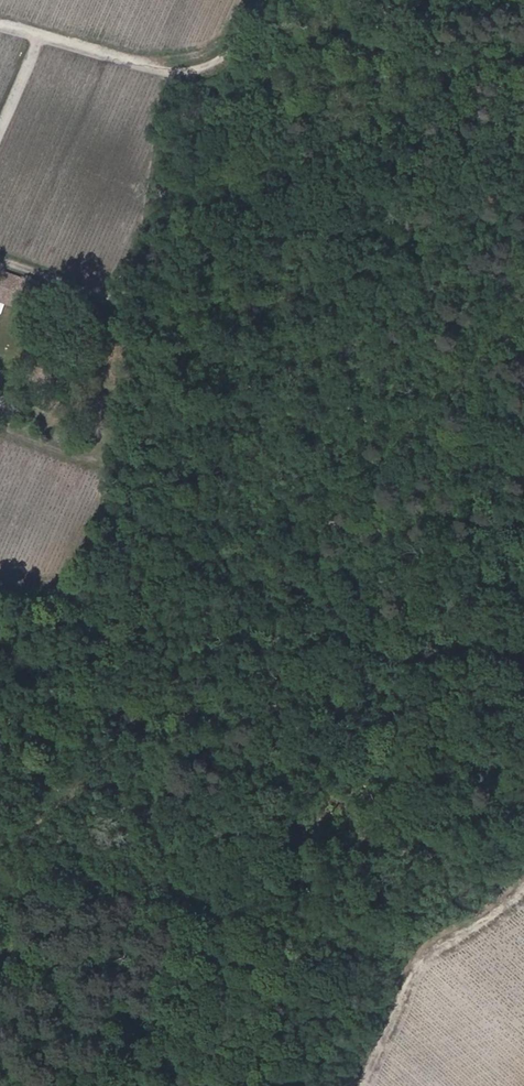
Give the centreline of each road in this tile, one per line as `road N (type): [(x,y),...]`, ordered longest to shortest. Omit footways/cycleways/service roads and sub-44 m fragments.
road 1 (track): [(0,20),(239,83),(272,0)]
road 2 (track): [(365,1085),(419,962),(523,893)]

